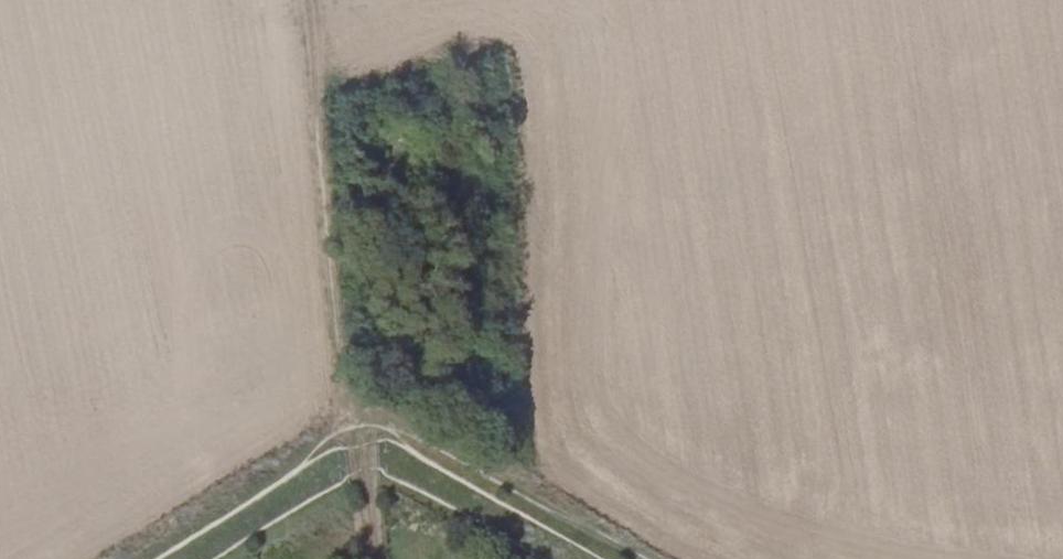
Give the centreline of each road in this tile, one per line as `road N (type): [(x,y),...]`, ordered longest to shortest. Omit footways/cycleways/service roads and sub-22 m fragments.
road 1 (track): [(644,558),(376,416),(349,423),(355,473),(369,491),(376,558)]
road 2 (track): [(349,423),(310,0)]

